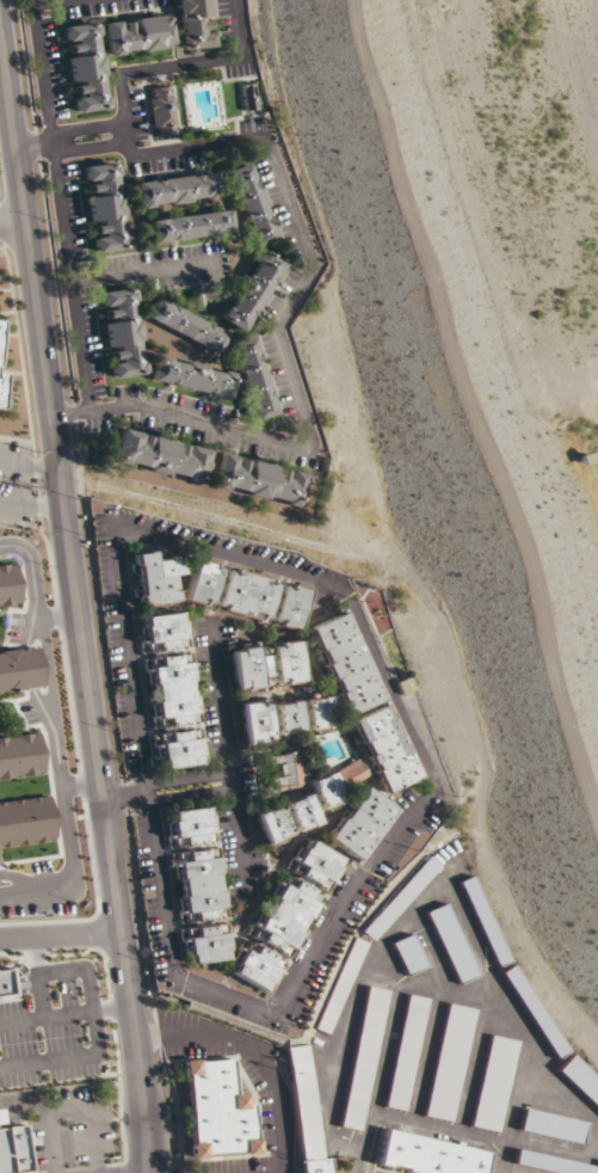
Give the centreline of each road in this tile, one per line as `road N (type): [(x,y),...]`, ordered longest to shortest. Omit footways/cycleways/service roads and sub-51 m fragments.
road 1 (tertiary): [(149,1172),(26,221)]
road 2 (tertiary): [(26,221),(0,40)]
road 3 (residential): [(121,933),(0,940)]

